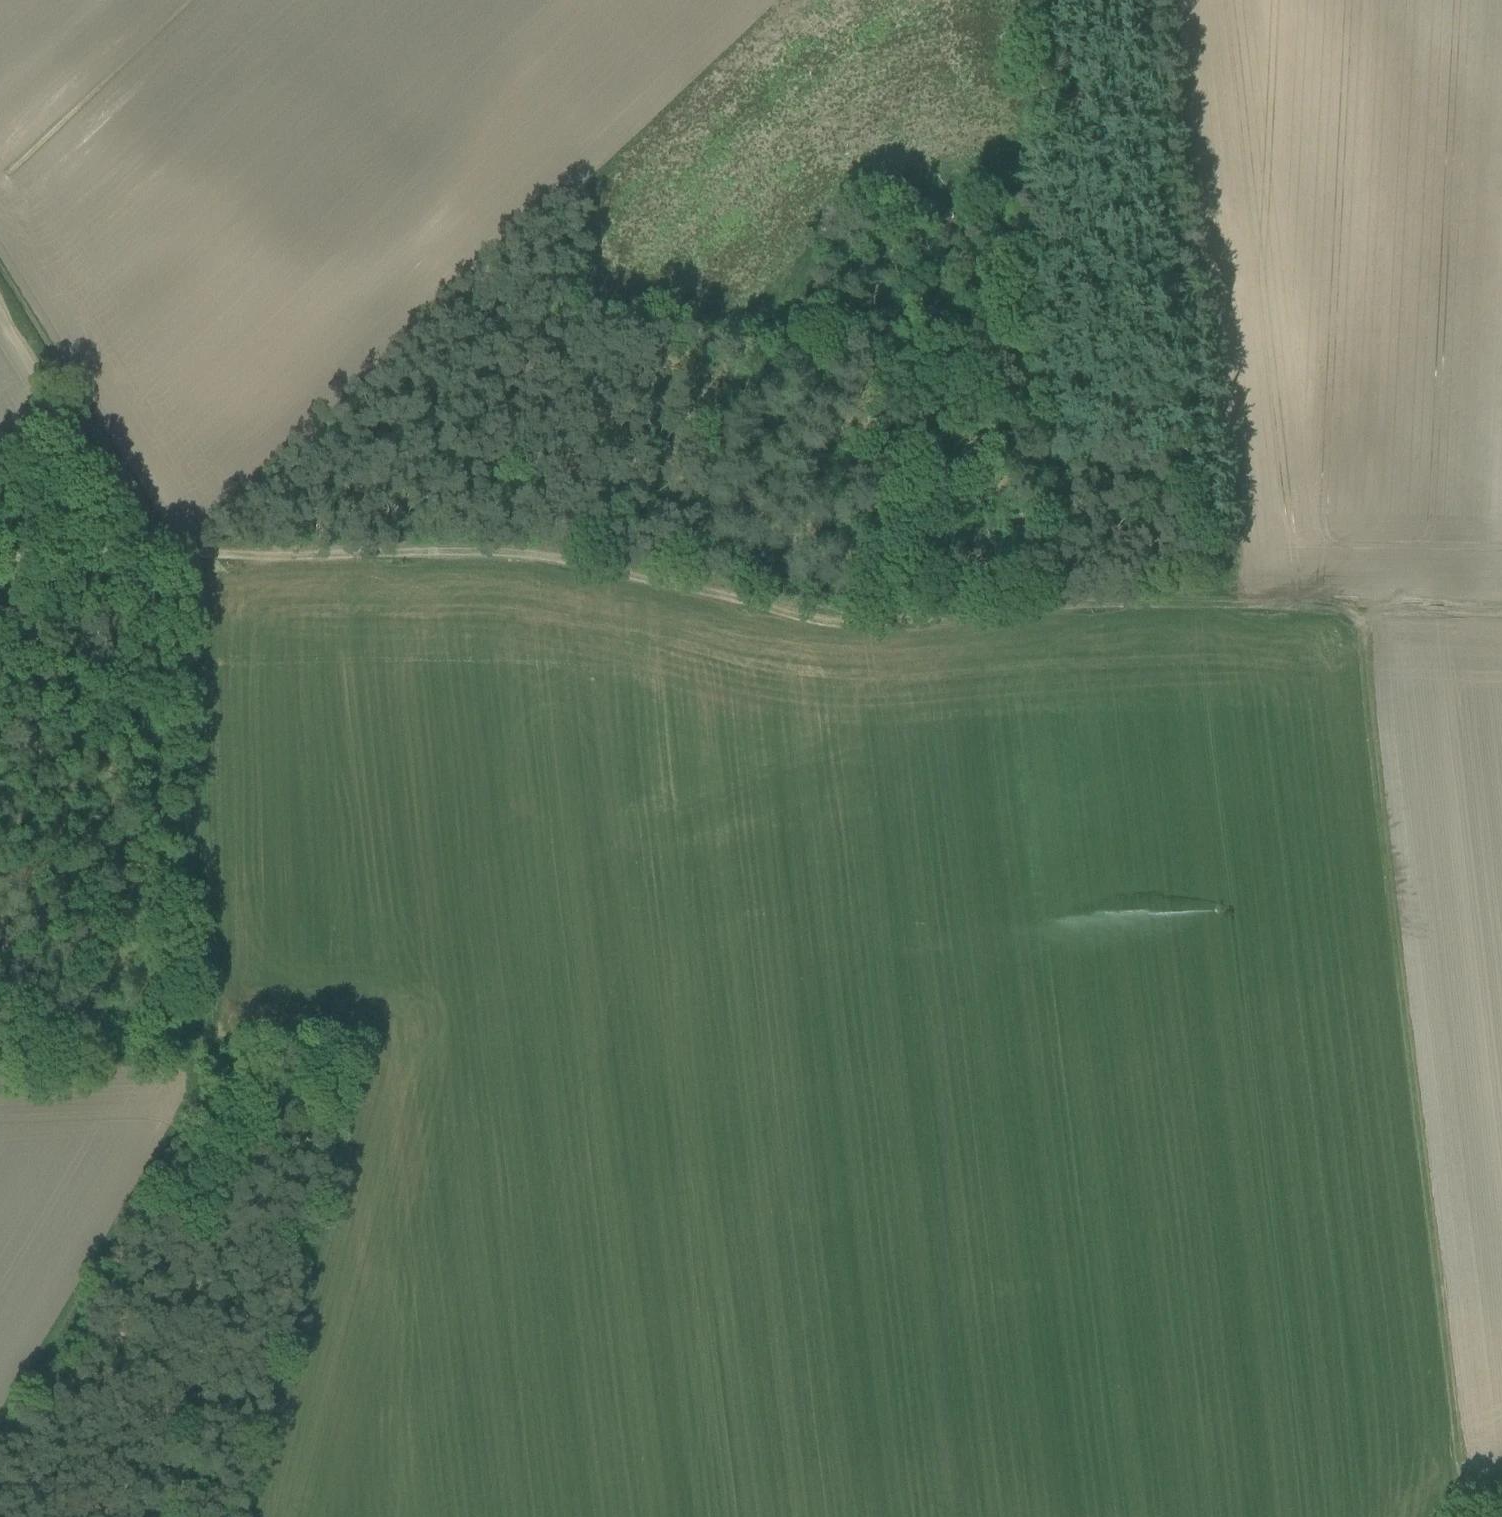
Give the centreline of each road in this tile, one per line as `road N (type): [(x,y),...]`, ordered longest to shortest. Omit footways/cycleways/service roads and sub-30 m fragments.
road 1 (track): [(204,554),(526,551),(724,601),(884,622),(1084,602),(1501,611)]
road 2 (track): [(0,561),(204,554)]

